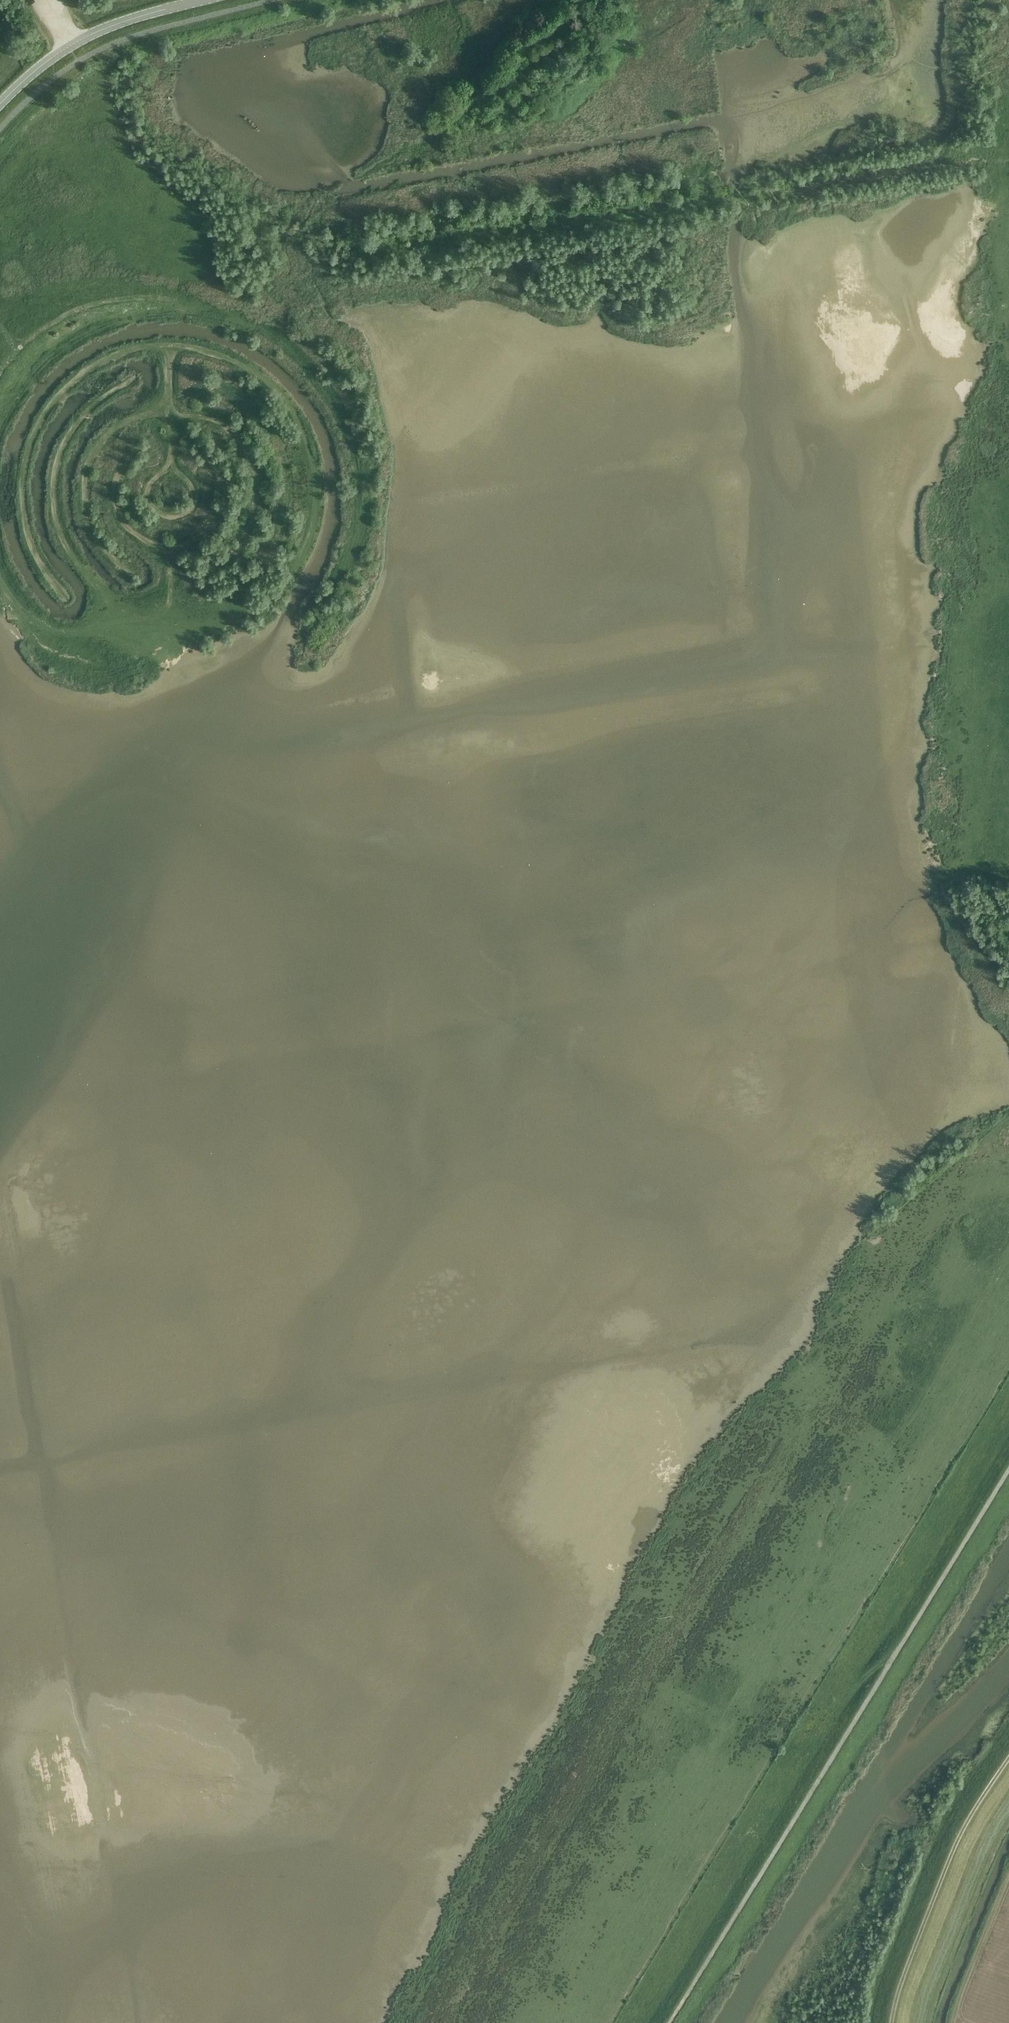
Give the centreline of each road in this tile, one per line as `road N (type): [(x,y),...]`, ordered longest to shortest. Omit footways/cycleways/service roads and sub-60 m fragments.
road 1 (track): [(1008,1765),(956,1844),(893,2022)]
road 2 (secondary): [(0,106),(72,43),(205,0)]

